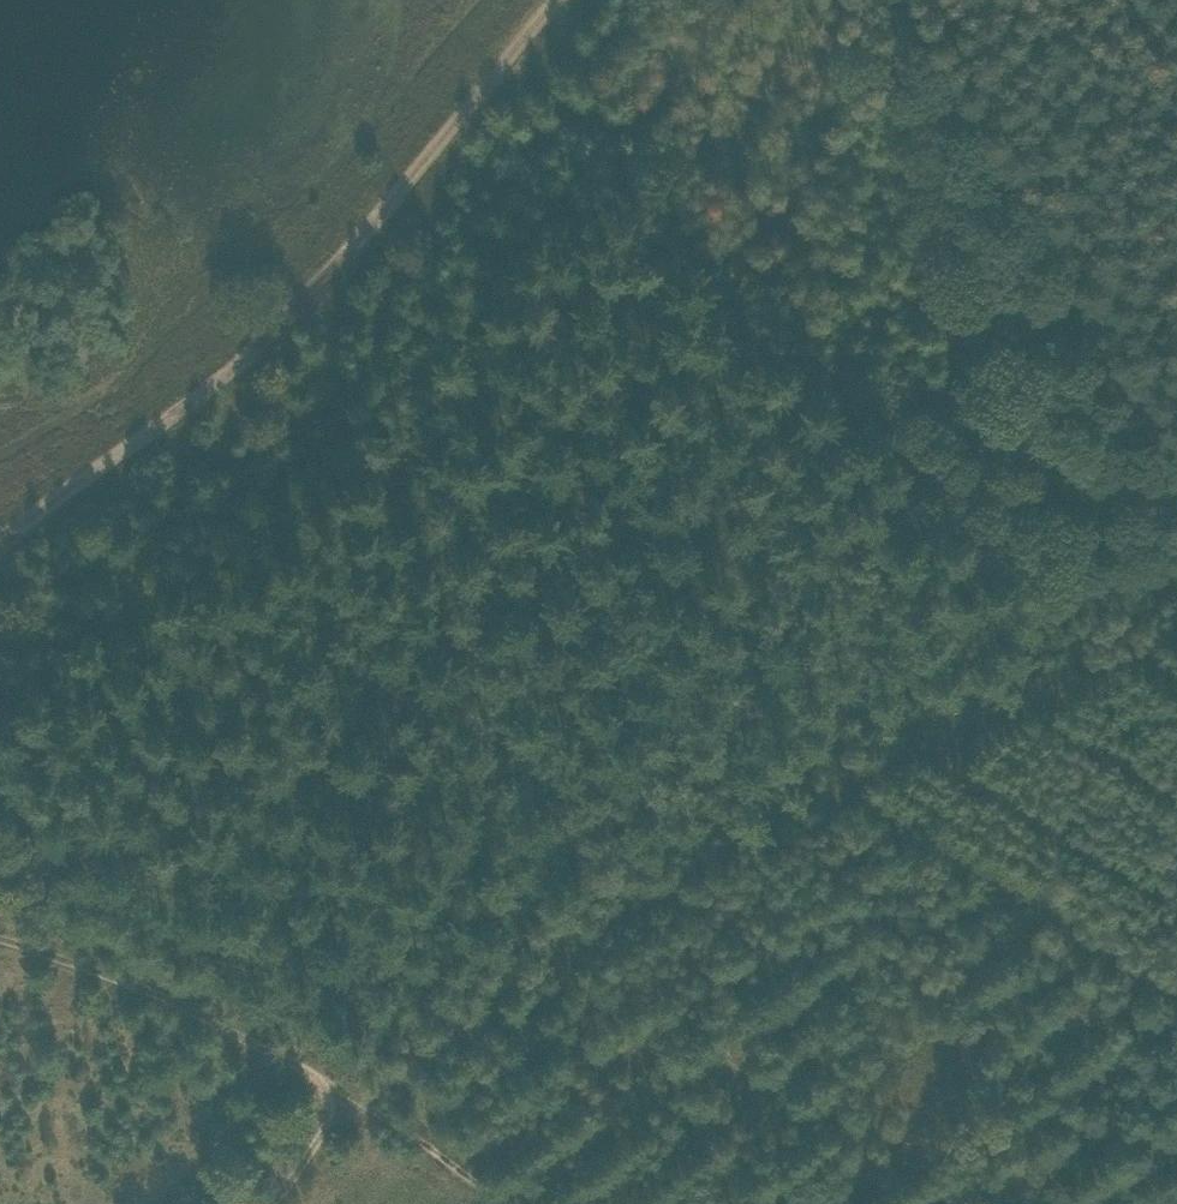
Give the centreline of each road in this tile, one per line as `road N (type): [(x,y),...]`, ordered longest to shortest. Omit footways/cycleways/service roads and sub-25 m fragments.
road 1 (track): [(0,553),(261,361),(568,0)]
road 2 (track): [(364,1106),(134,986),(0,942)]
road 3 (track): [(261,1203),(364,1106)]

